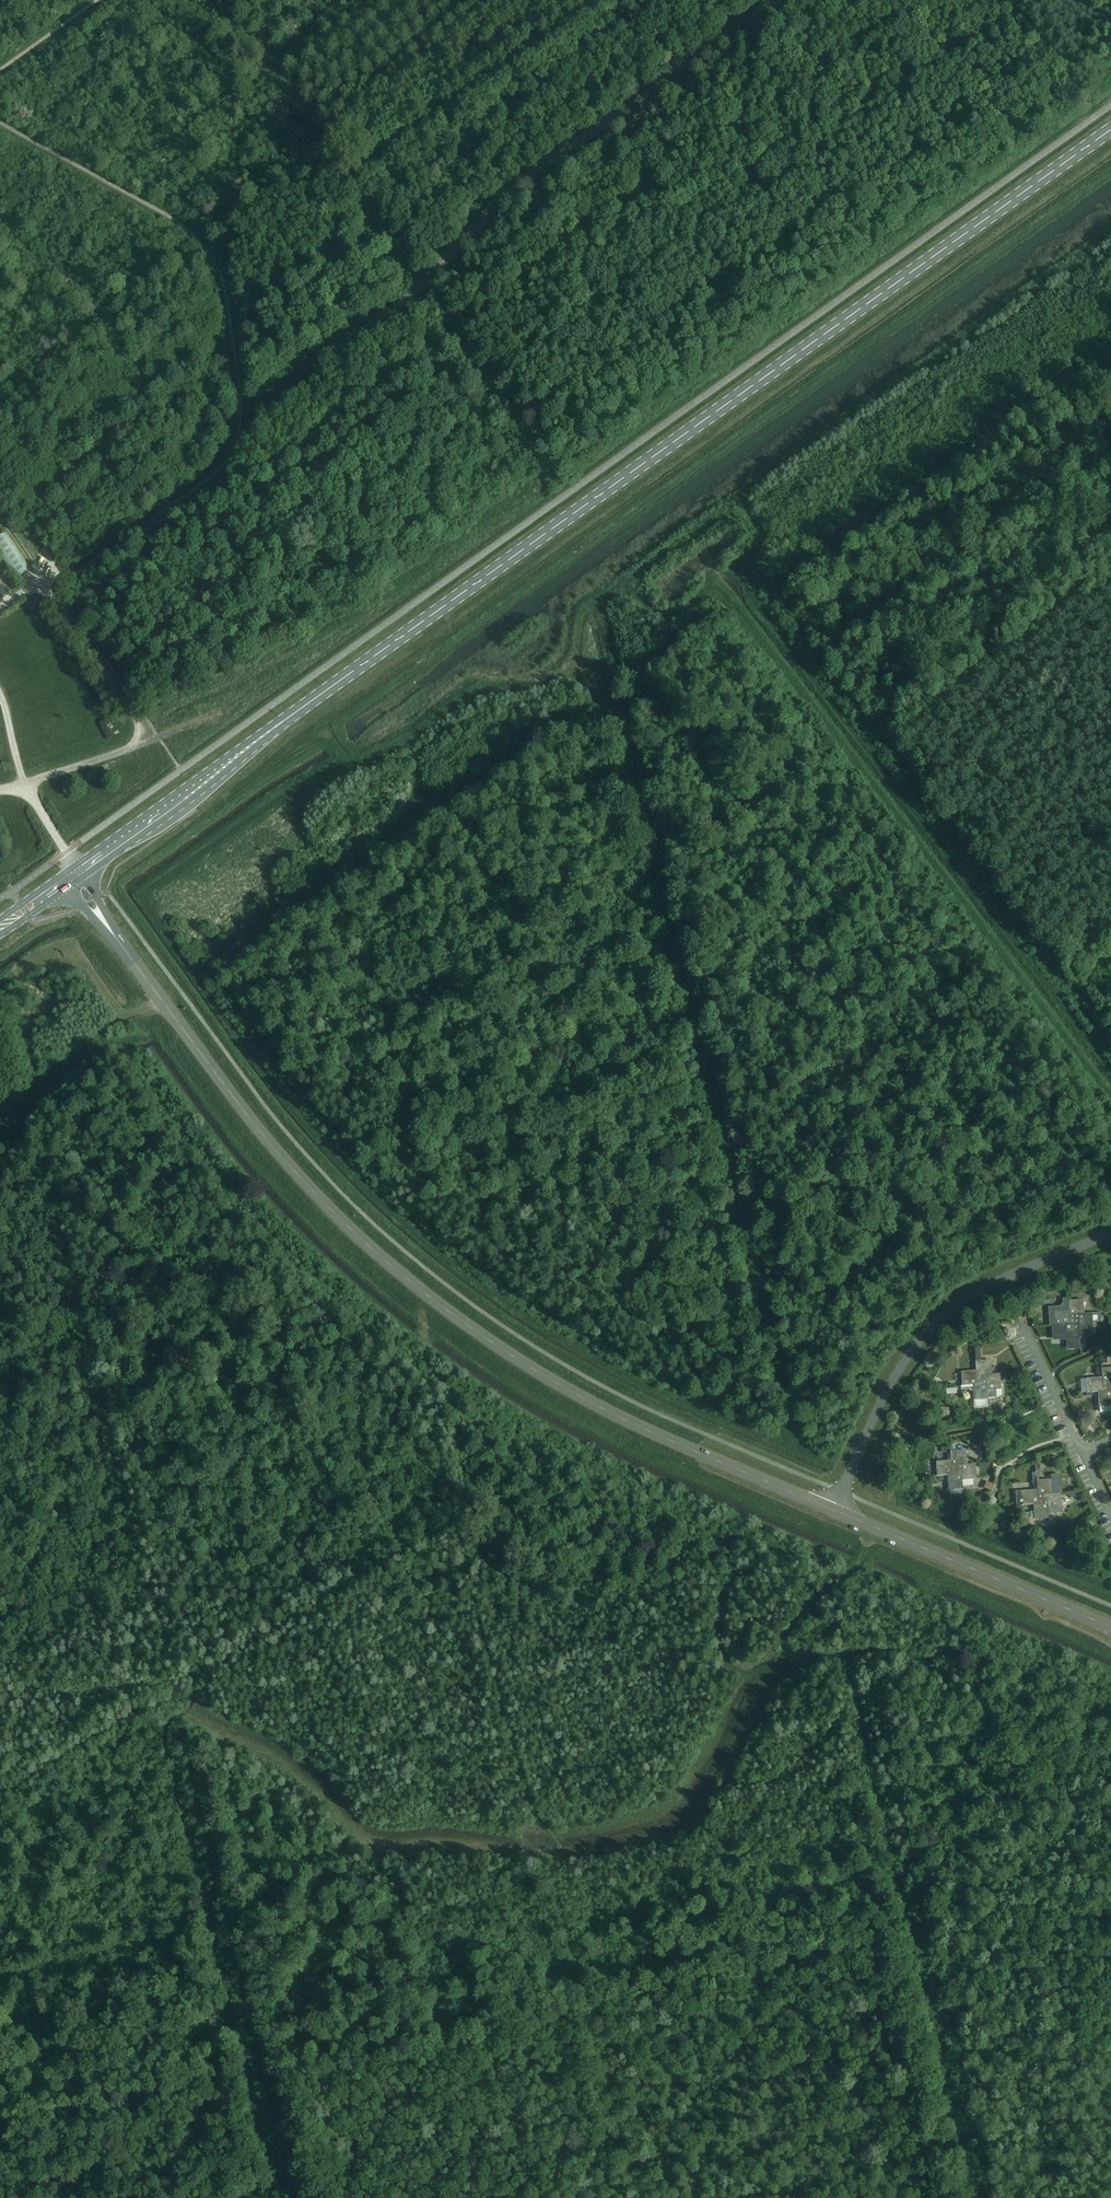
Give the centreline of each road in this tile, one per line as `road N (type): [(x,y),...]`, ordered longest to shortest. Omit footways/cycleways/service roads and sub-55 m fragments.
road 1 (primary): [(77,873),(1110,130)]
road 2 (tertiary): [(832,1510),(594,1405),(517,1359),(379,1255),(282,1160),(77,873)]
road 3 (track): [(774,0),(502,195),(406,301),(241,418),(207,470),(73,569),(44,584),(7,525)]
road 4 (unclassified): [(832,1510),(900,1366),(924,1332),(1003,1279),(1110,1232)]
road 5 (tertiary): [(1110,1628),(832,1510)]
road 6 (track): [(136,746),(137,720),(44,584),(0,607)]
road 7 (track): [(0,788),(183,727)]

